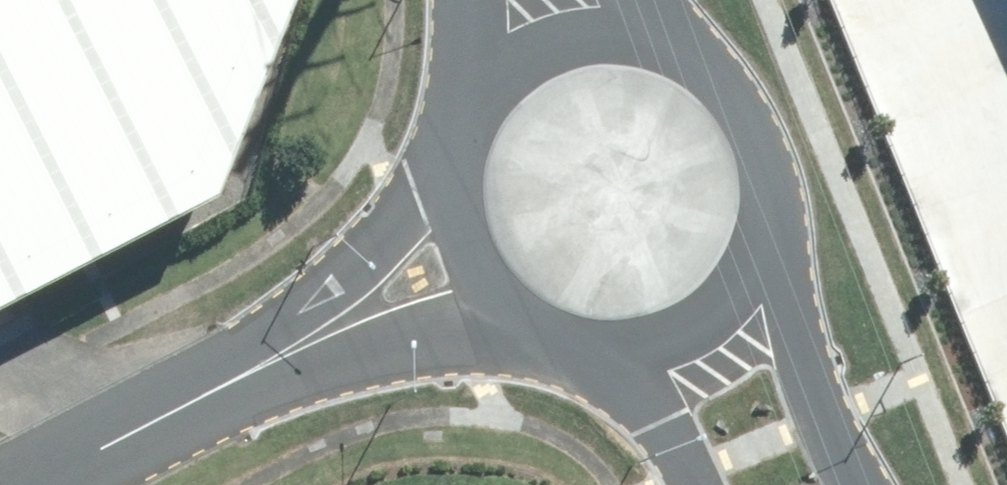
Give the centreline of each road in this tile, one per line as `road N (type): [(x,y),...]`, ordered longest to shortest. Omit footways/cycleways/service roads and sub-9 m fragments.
road 1 (unclassified): [(242,370),(462,160)]
road 2 (unclassified): [(533,329),(351,348),(242,370)]
road 3 (unclassified): [(770,215),(758,260),(733,299),(703,326),(627,353),(548,339)]
road 4 (unclassified): [(770,215),(804,372),(857,484)]
road 5 (unclassified): [(38,484),(242,370)]
road 6 (unclassified): [(660,49),(726,87),(753,124),(769,168),(770,215)]
road 7 (unclassified): [(702,484),(668,434),(627,394),(548,339)]
road 8 (unclassified): [(477,121),(508,82),(550,55),(598,42),(660,49)]
road 9 (unclassified): [(533,329),(483,283),(465,245),(462,160)]
road 10 (unclassified): [(477,121),(470,0)]

